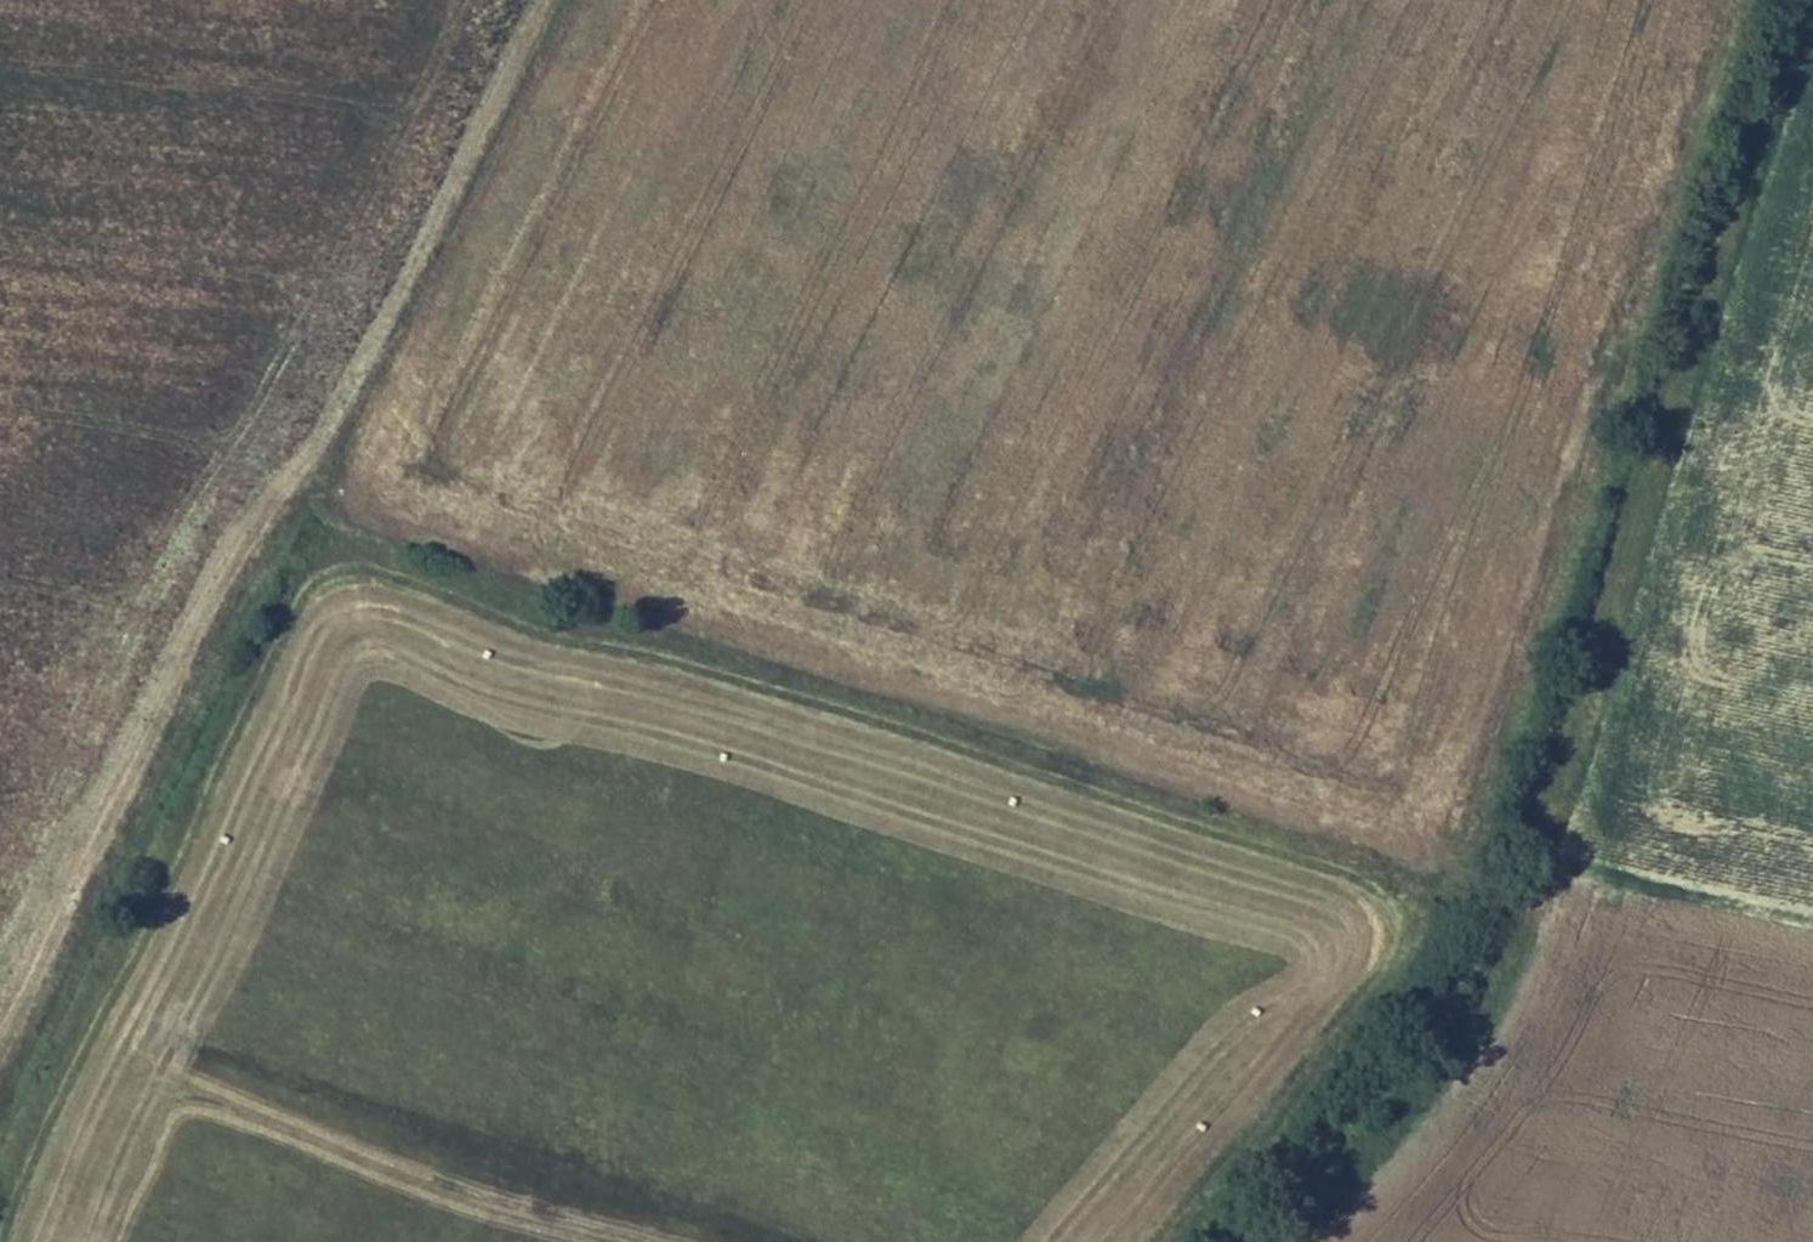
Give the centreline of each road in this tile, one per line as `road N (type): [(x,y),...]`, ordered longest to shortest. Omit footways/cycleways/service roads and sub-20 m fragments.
road 1 (track): [(0,1104),(291,502)]

